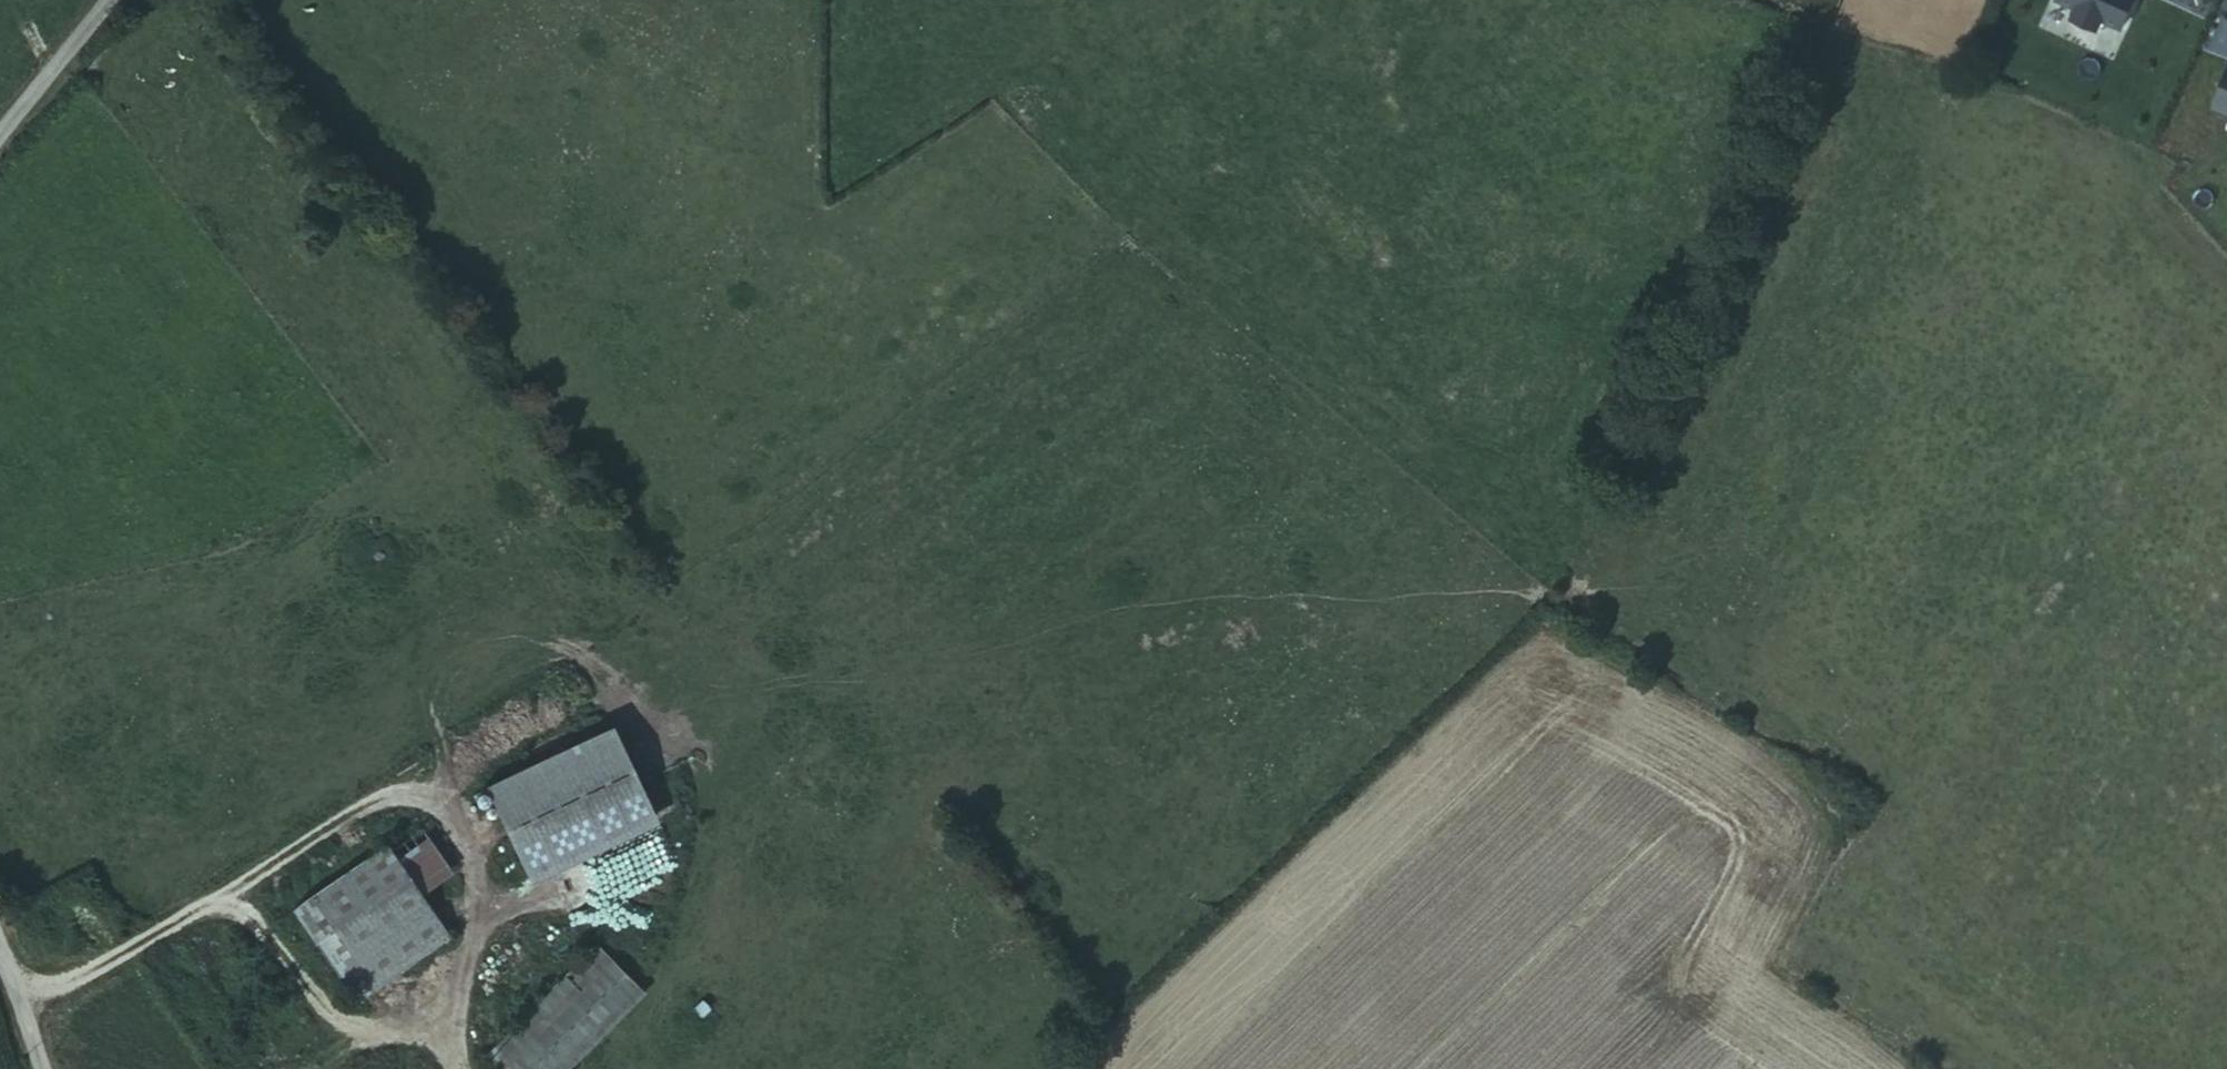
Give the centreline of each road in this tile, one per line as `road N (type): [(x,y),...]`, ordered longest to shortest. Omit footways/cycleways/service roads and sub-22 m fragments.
road 1 (unclassified): [(102,0),(0,129)]

